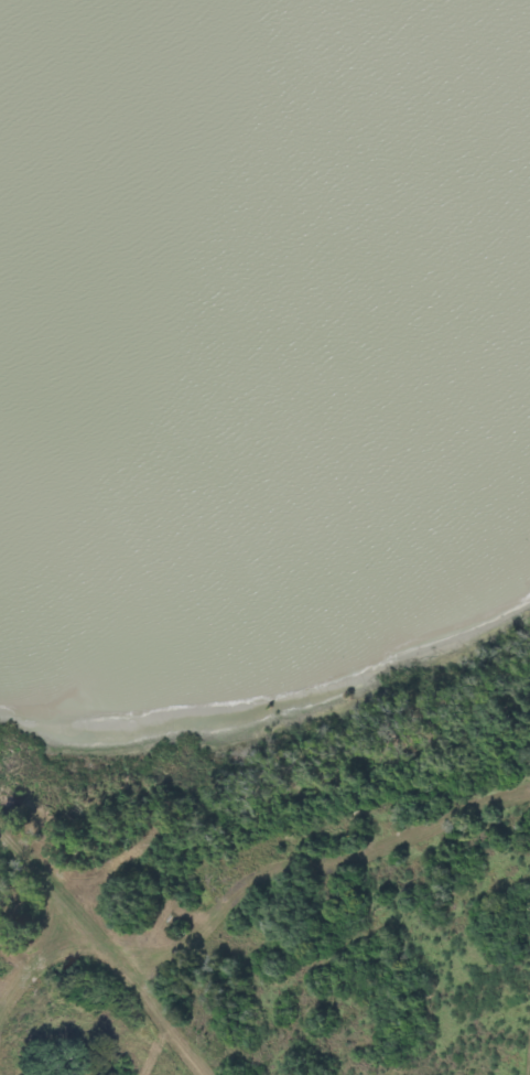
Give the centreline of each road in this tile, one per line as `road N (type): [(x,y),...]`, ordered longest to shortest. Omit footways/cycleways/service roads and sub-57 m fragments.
road 1 (track): [(0,834),(213,1074)]

